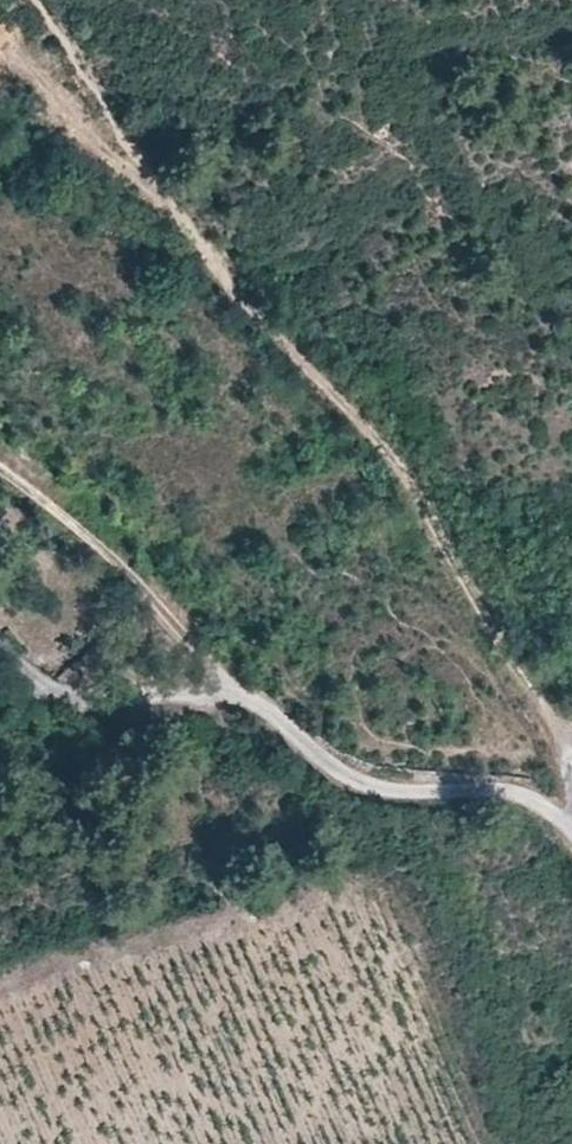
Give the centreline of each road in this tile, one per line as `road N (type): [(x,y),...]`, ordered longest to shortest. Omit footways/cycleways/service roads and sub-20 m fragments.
road 1 (track): [(571,767),(504,646),(363,437),(252,308),(208,223),(173,191)]
road 2 (unclassified): [(571,839),(558,818),(516,791),(368,783),(227,683),(123,700),(49,678),(0,644)]
road 3 (track): [(227,683),(97,546),(0,467)]

